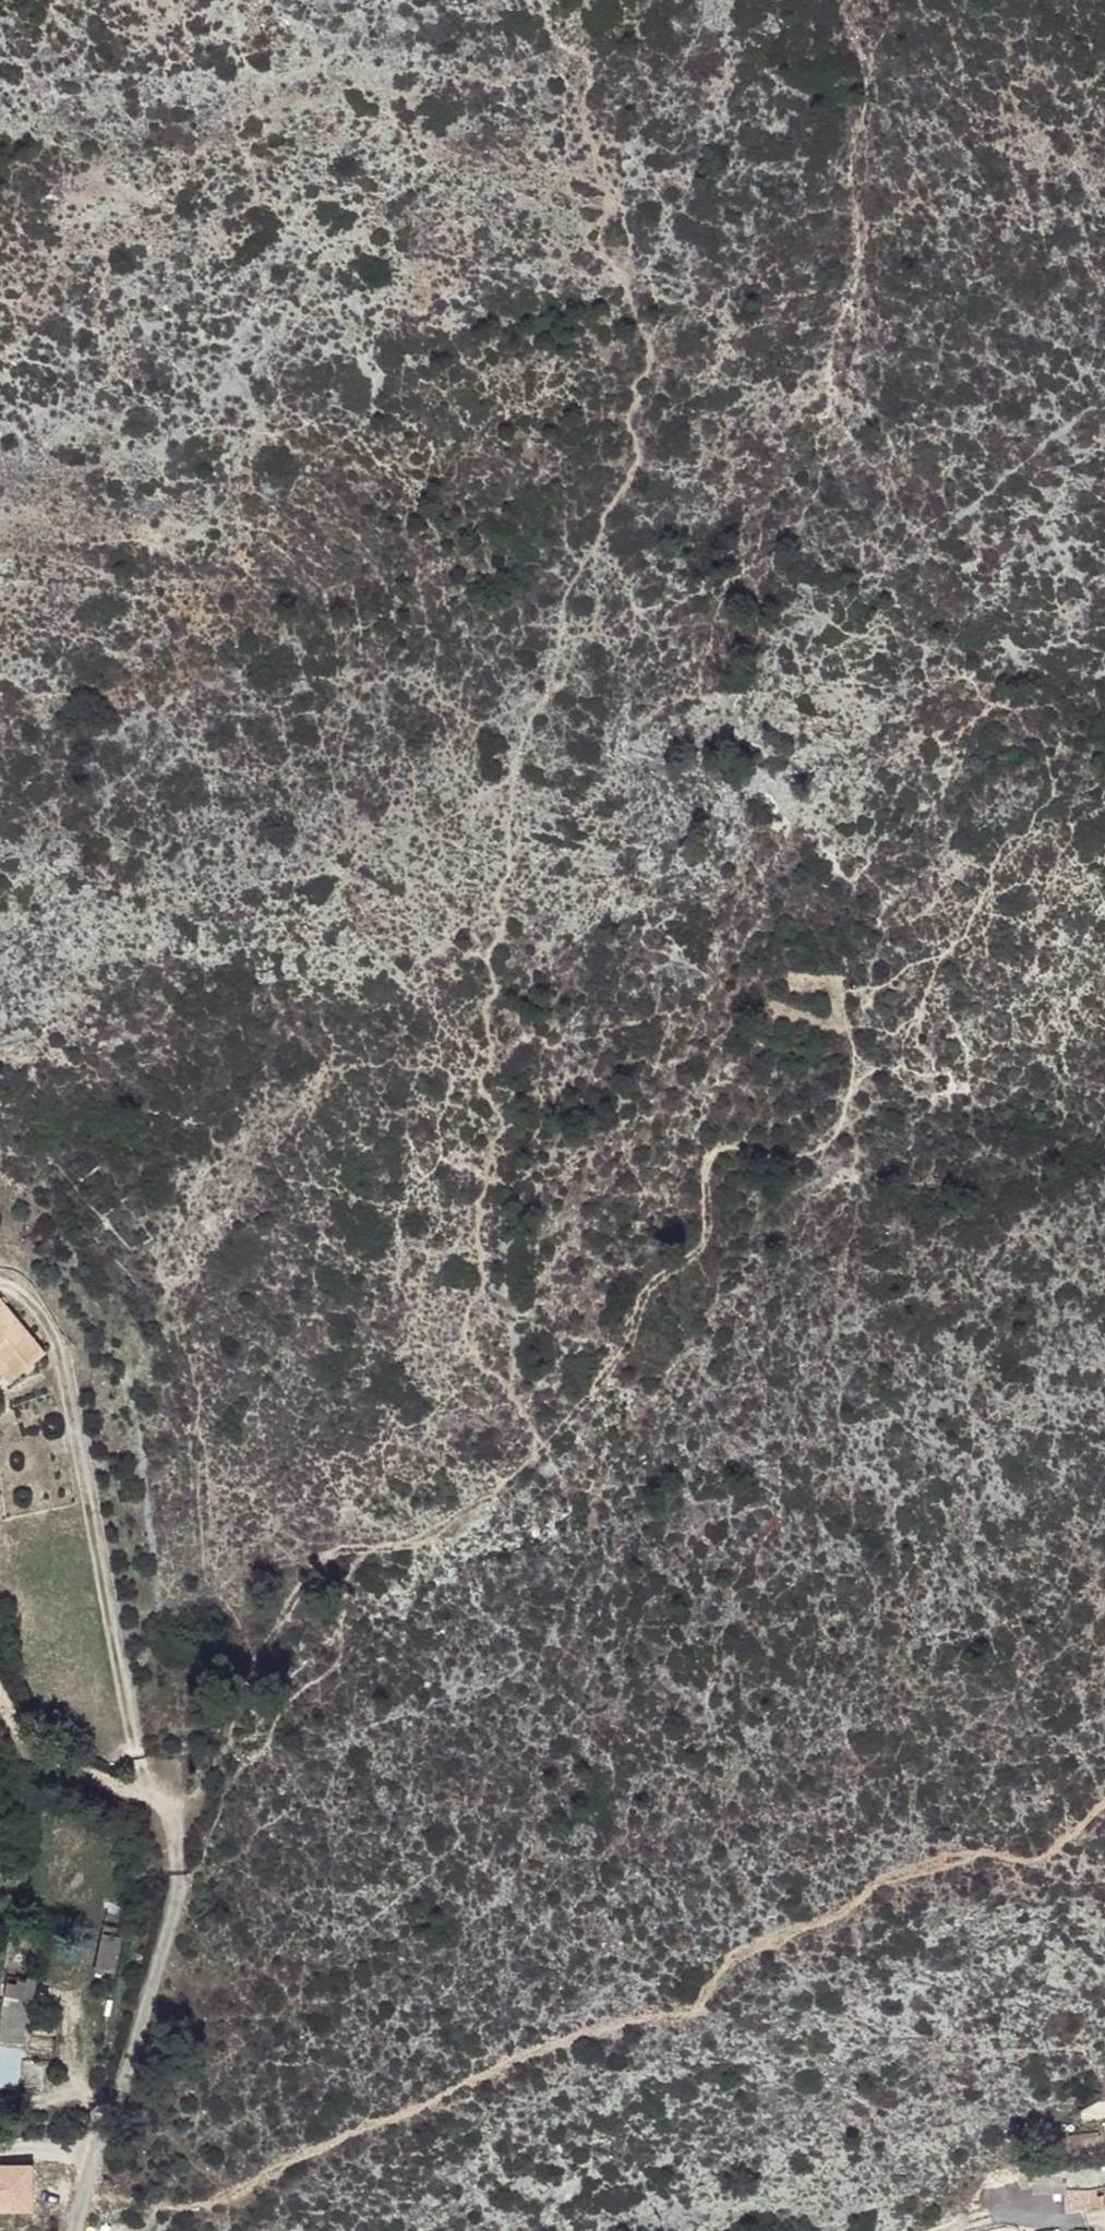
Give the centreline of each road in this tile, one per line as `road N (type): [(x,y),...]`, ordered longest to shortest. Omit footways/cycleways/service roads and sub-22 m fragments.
road 1 (residential): [(75,2230),(167,1945),(183,1859),(161,1801),(57,1756),(0,1688)]

